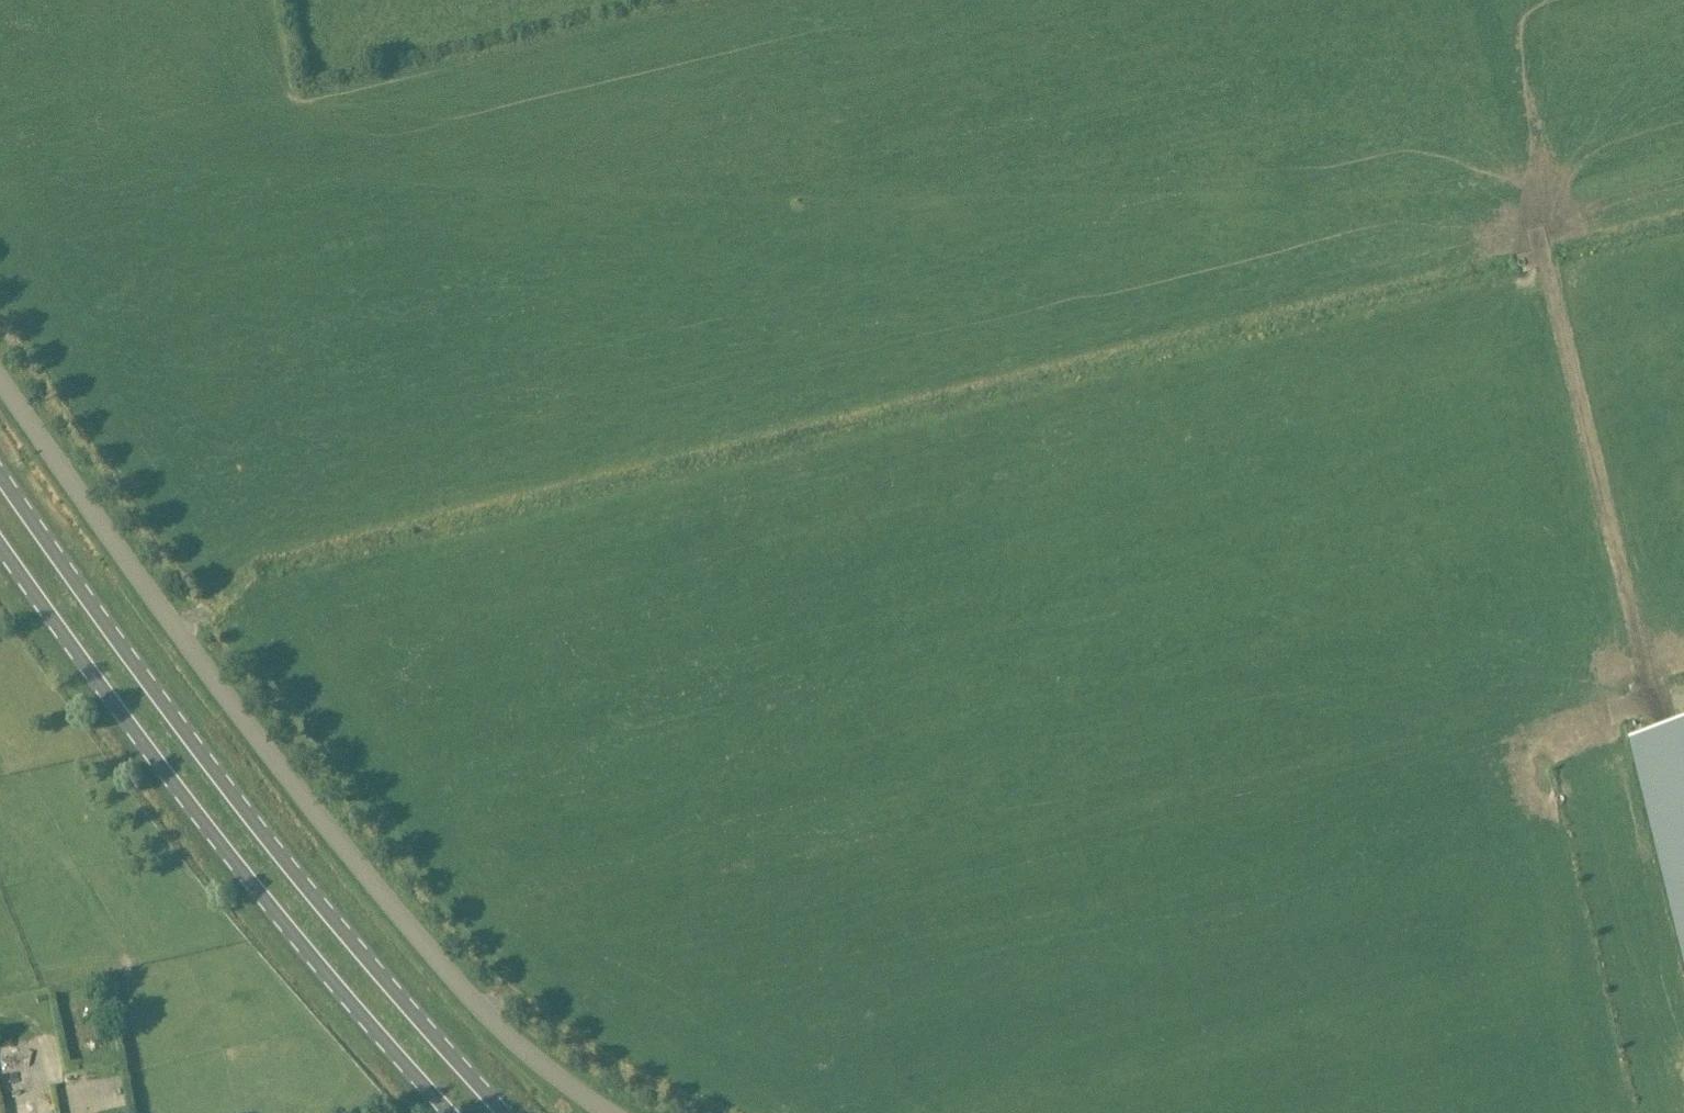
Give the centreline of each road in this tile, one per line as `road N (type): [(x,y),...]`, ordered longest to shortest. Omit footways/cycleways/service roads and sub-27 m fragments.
road 1 (unclassified): [(610,1112),(518,1047),(466,994),(125,560),(0,381)]
road 2 (primary): [(506,1112),(253,819),(0,473)]
road 3 (primary): [(0,542),(219,842),(331,981),(453,1112)]

